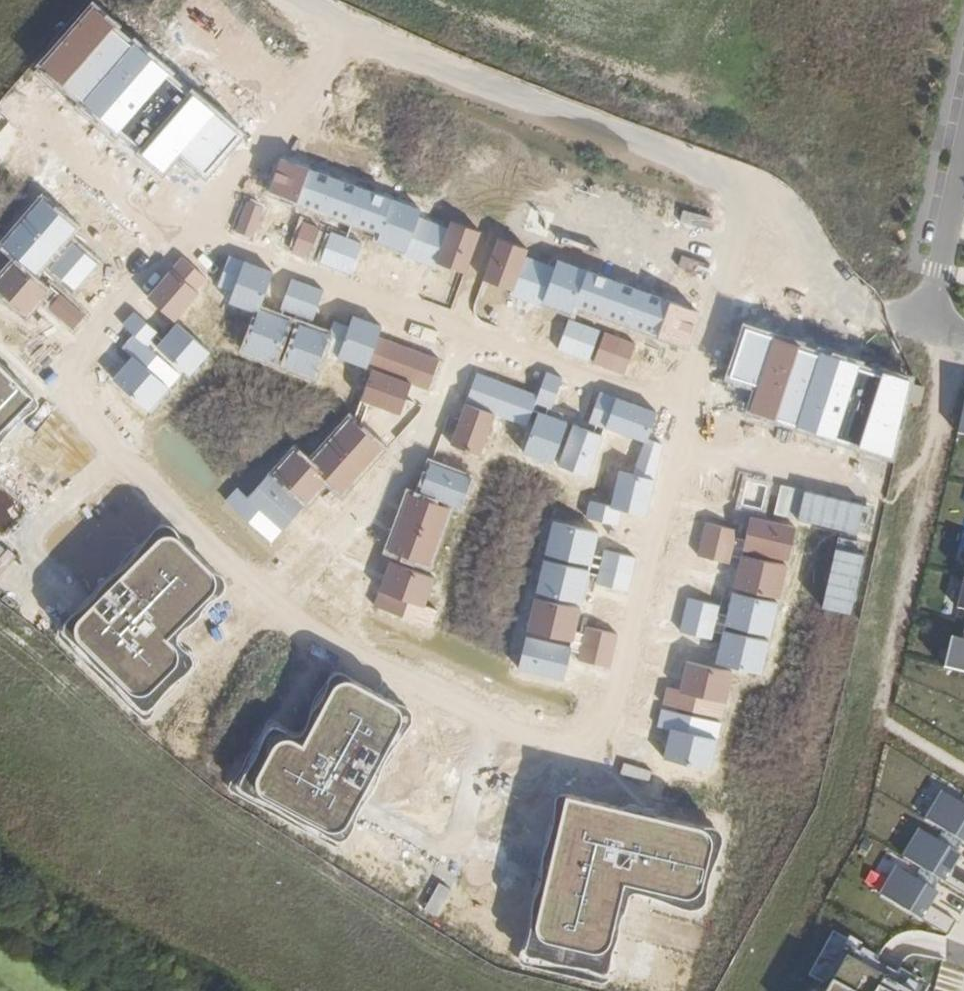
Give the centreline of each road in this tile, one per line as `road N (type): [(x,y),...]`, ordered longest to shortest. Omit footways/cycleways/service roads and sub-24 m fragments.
road 1 (unclassified): [(886,310),(846,288),(773,195),(422,60),(308,0)]
road 2 (track): [(963,363),(942,424),(878,720),(874,792),(781,990)]
road 3 (residential): [(491,234),(465,303),(467,326),(414,451),(300,618)]

